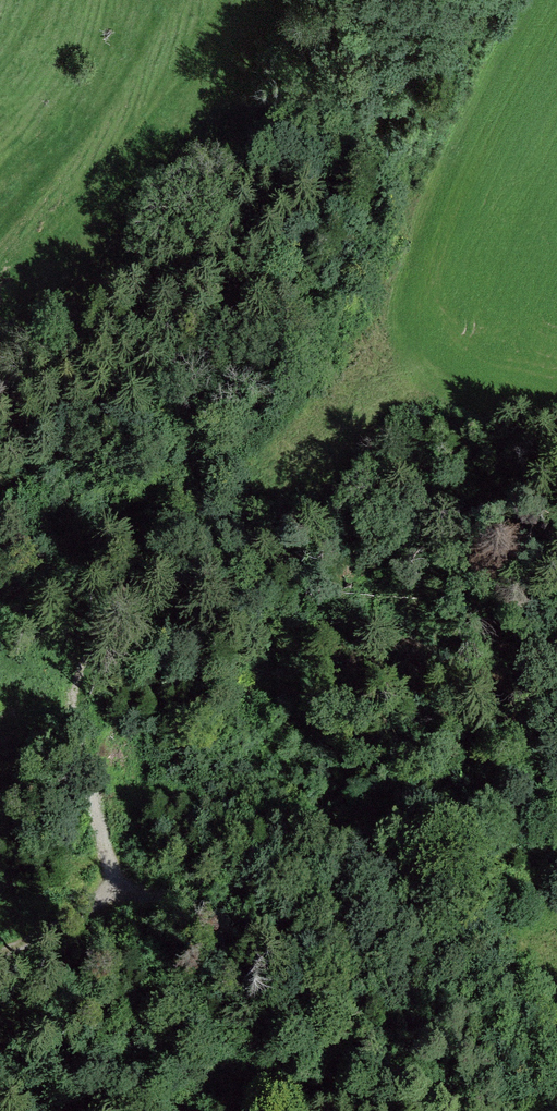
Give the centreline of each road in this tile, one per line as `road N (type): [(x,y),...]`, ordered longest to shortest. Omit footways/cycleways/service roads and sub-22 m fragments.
road 1 (track): [(235,337),(71,707),(119,893)]
road 2 (track): [(235,337),(306,239),(448,0)]
road 3 (track): [(119,893),(0,952)]

